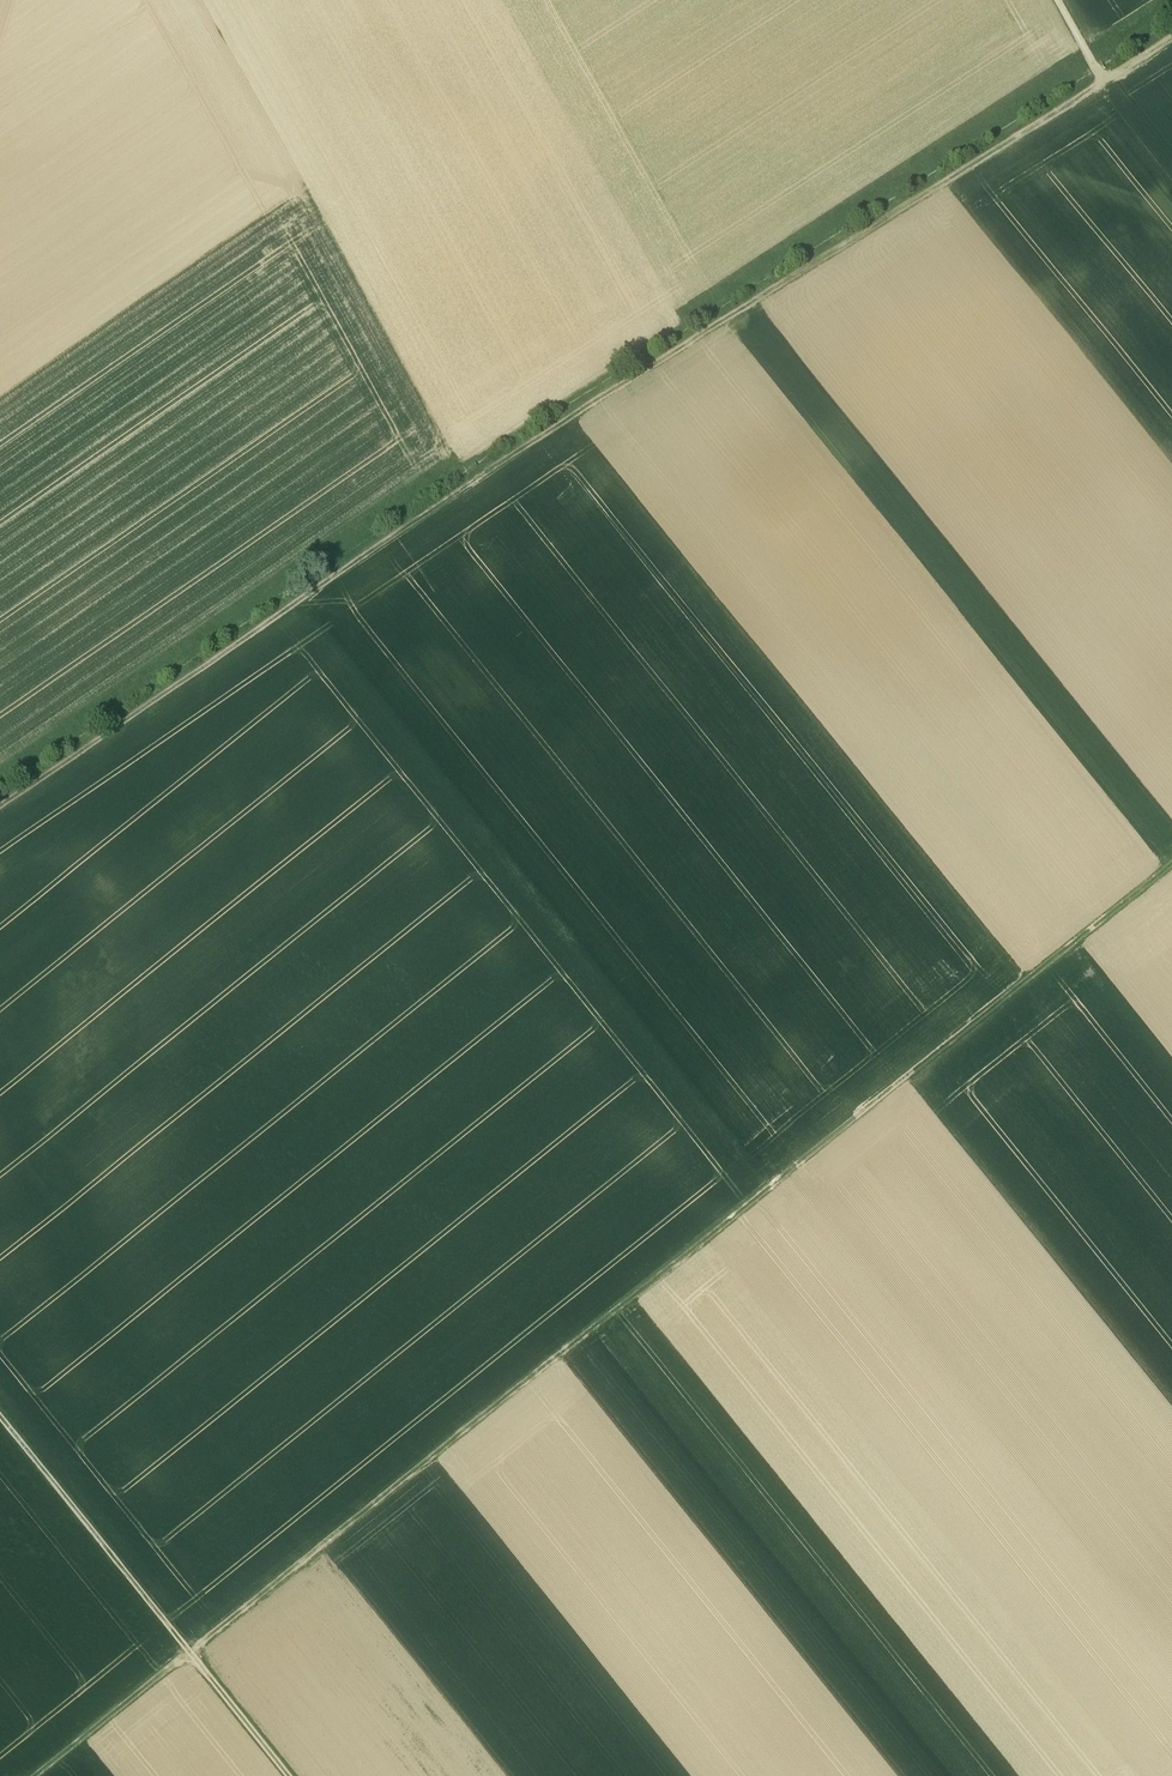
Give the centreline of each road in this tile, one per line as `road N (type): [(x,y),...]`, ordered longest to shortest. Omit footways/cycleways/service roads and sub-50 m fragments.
road 1 (track): [(1171,865),(36,1775)]
road 2 (track): [(0,808),(576,413),(1102,80)]
road 3 (track): [(287,1775),(0,1419)]

